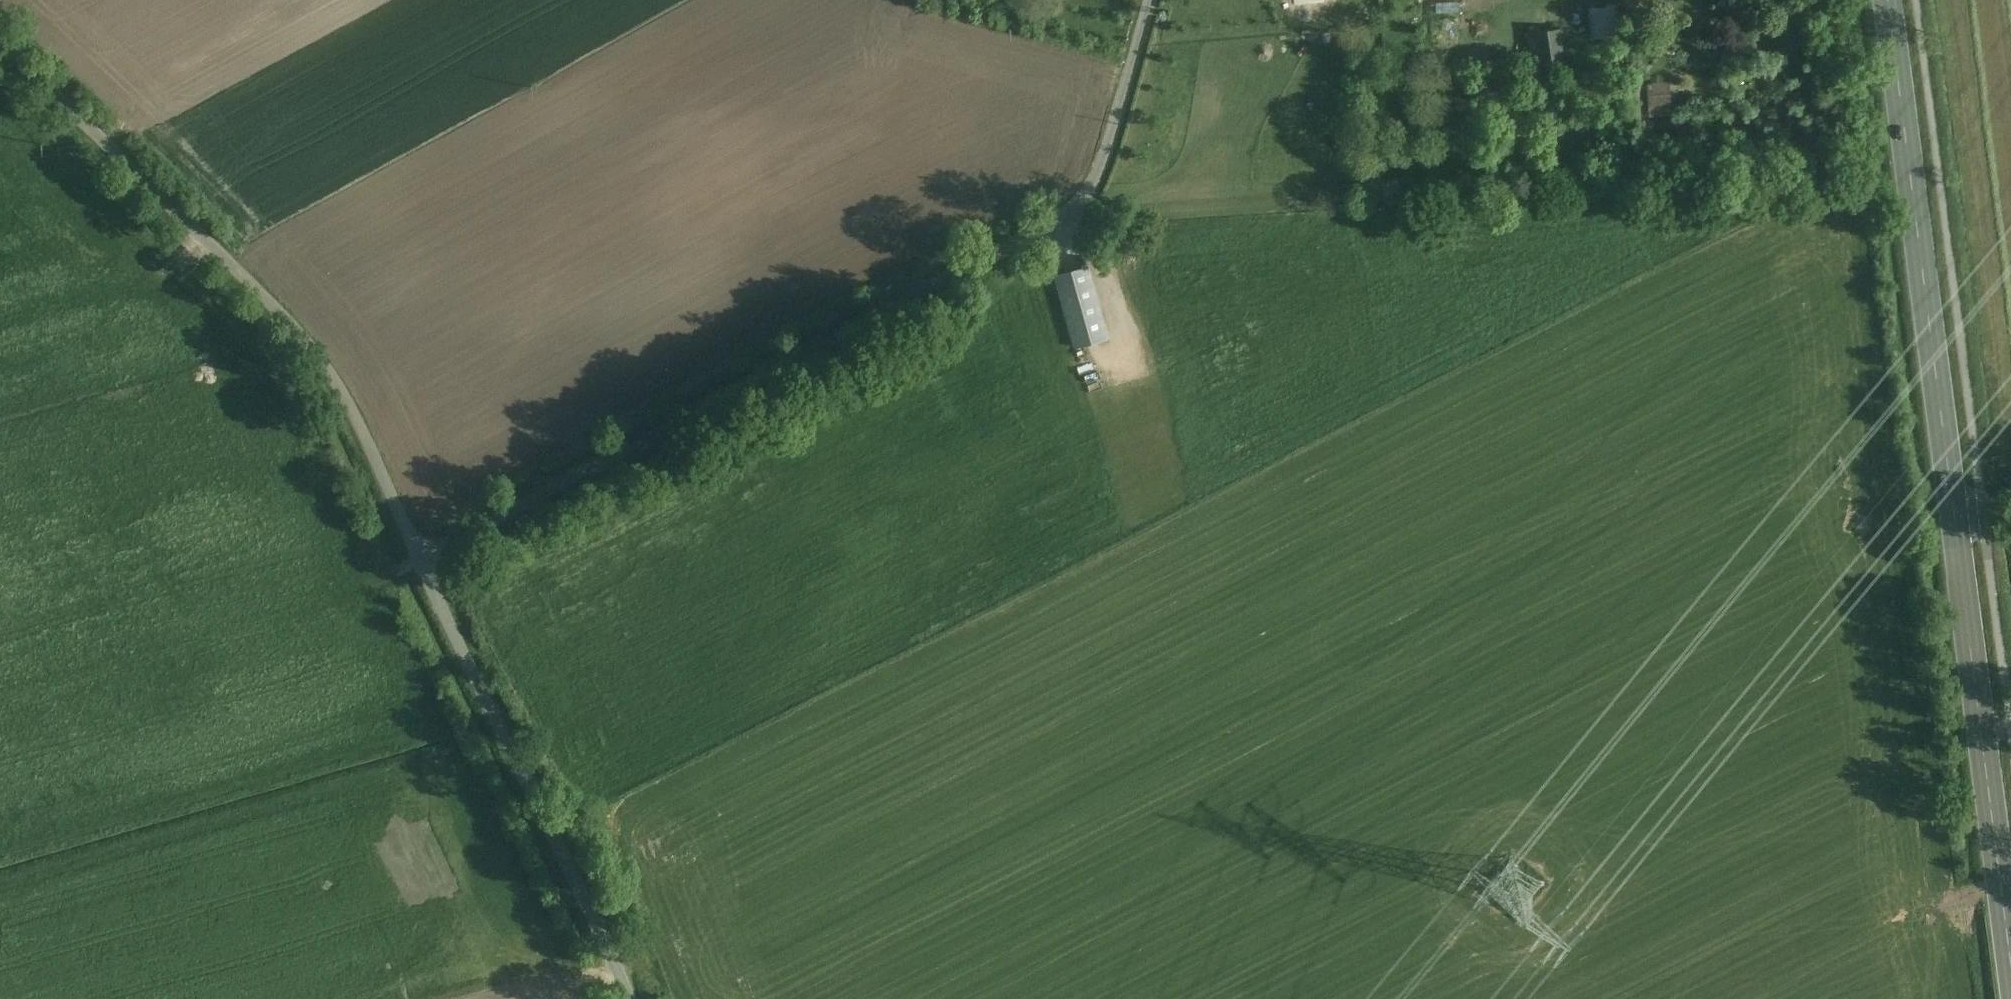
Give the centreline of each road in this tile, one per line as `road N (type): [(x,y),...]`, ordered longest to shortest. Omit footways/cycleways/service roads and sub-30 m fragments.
road 1 (unclassified): [(411,565),(1053,216),(1076,193),(1138,0)]
road 2 (unclassified): [(411,565),(293,337),(0,51)]
road 3 (primary): [(1887,0),(1952,502)]
road 4 (unclassified): [(609,998),(411,565)]
road 5 (primary): [(1952,502),(2010,958)]

